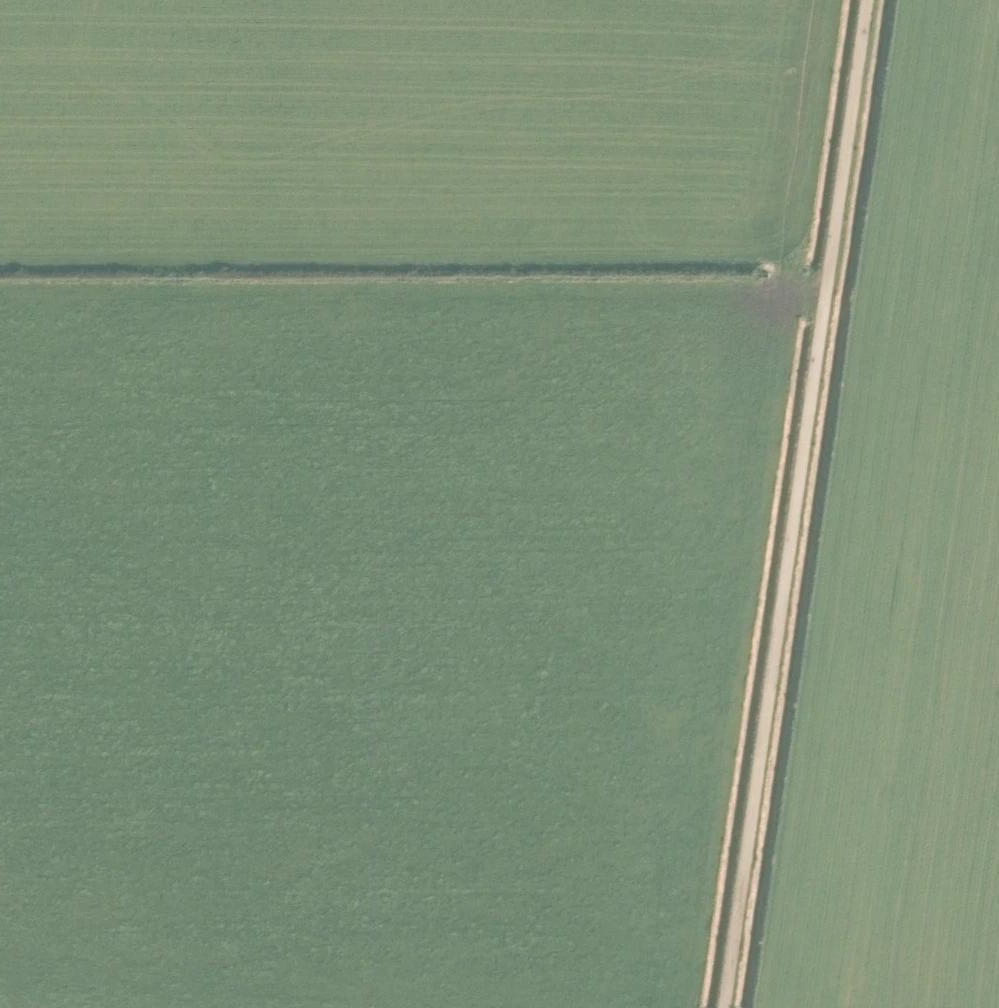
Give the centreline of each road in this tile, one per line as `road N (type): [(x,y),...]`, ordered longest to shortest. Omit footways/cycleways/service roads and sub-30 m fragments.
road 1 (track): [(724,1007),(867,0)]

